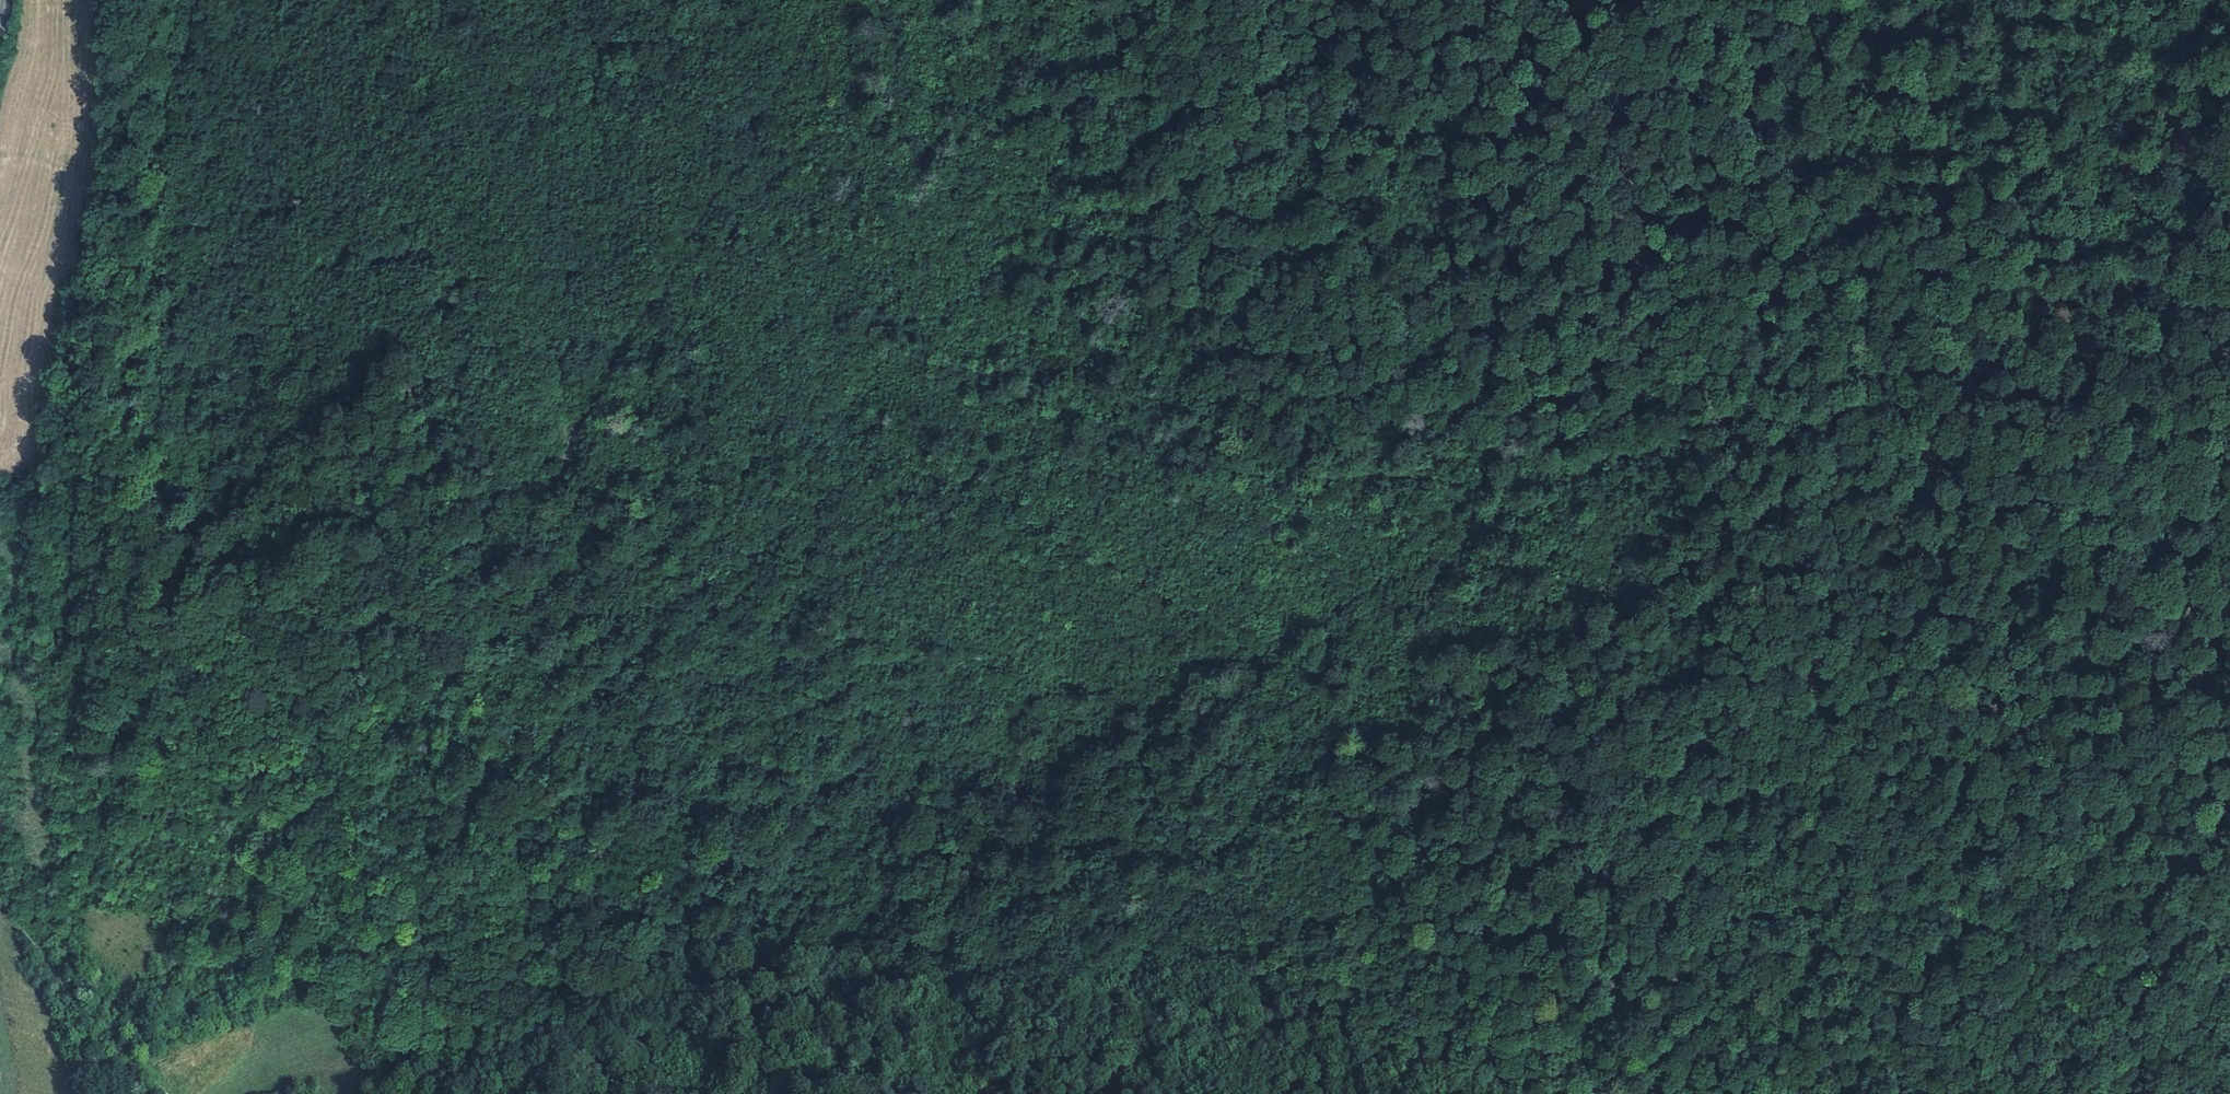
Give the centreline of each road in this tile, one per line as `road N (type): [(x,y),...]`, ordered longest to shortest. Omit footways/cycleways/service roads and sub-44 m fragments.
road 1 (track): [(2229,821),(2121,1093)]
road 2 (track): [(163,1093),(94,1025),(0,901)]

